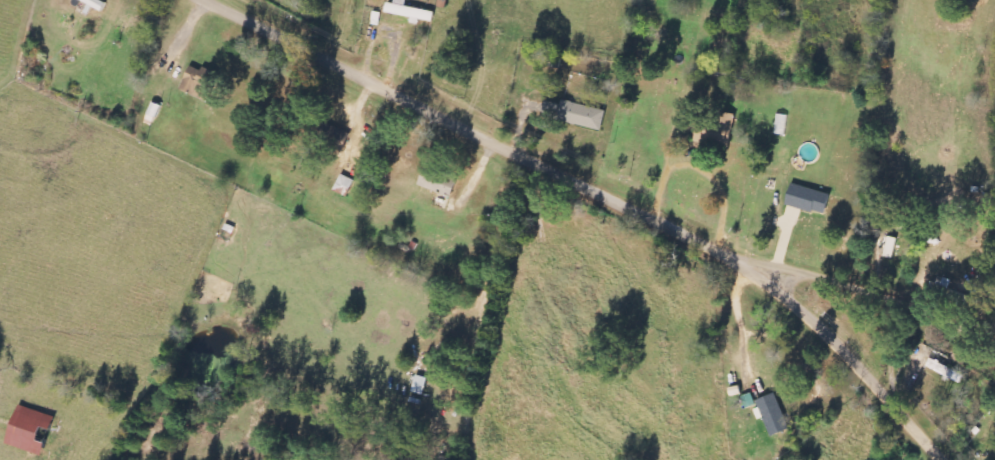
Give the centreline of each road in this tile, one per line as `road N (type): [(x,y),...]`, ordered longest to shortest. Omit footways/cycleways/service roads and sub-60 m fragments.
road 1 (residential): [(216,0),(761,272)]
road 2 (residential): [(945,459),(761,272)]
road 3 (residential): [(994,344),(845,269),(808,258),(761,272)]

